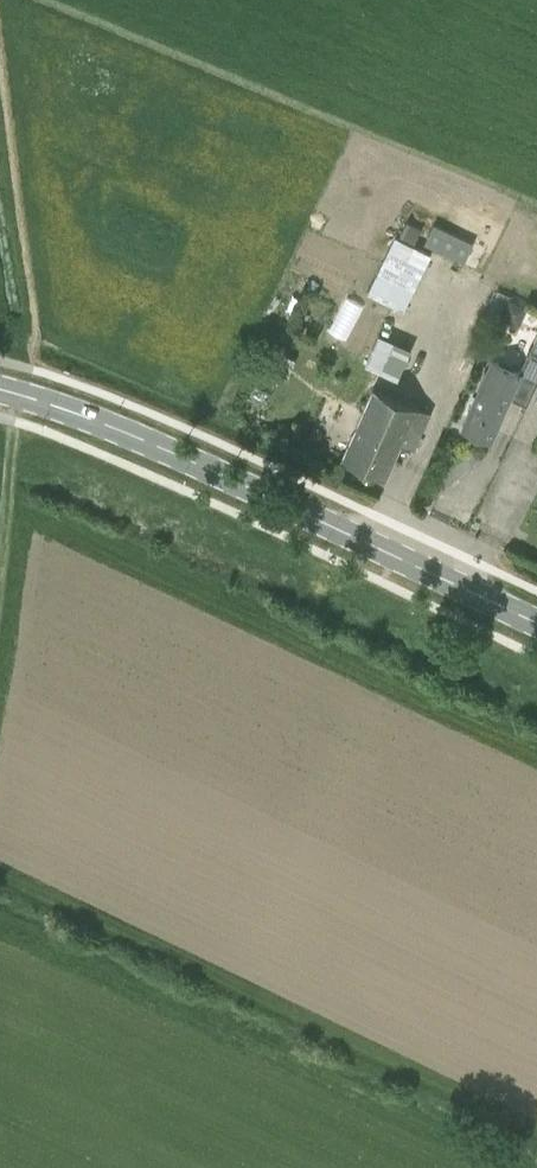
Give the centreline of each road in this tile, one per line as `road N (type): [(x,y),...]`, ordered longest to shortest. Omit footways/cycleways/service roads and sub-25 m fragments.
road 1 (primary): [(536,624),(138,438),(0,389)]
road 2 (track): [(0,528),(23,396)]

